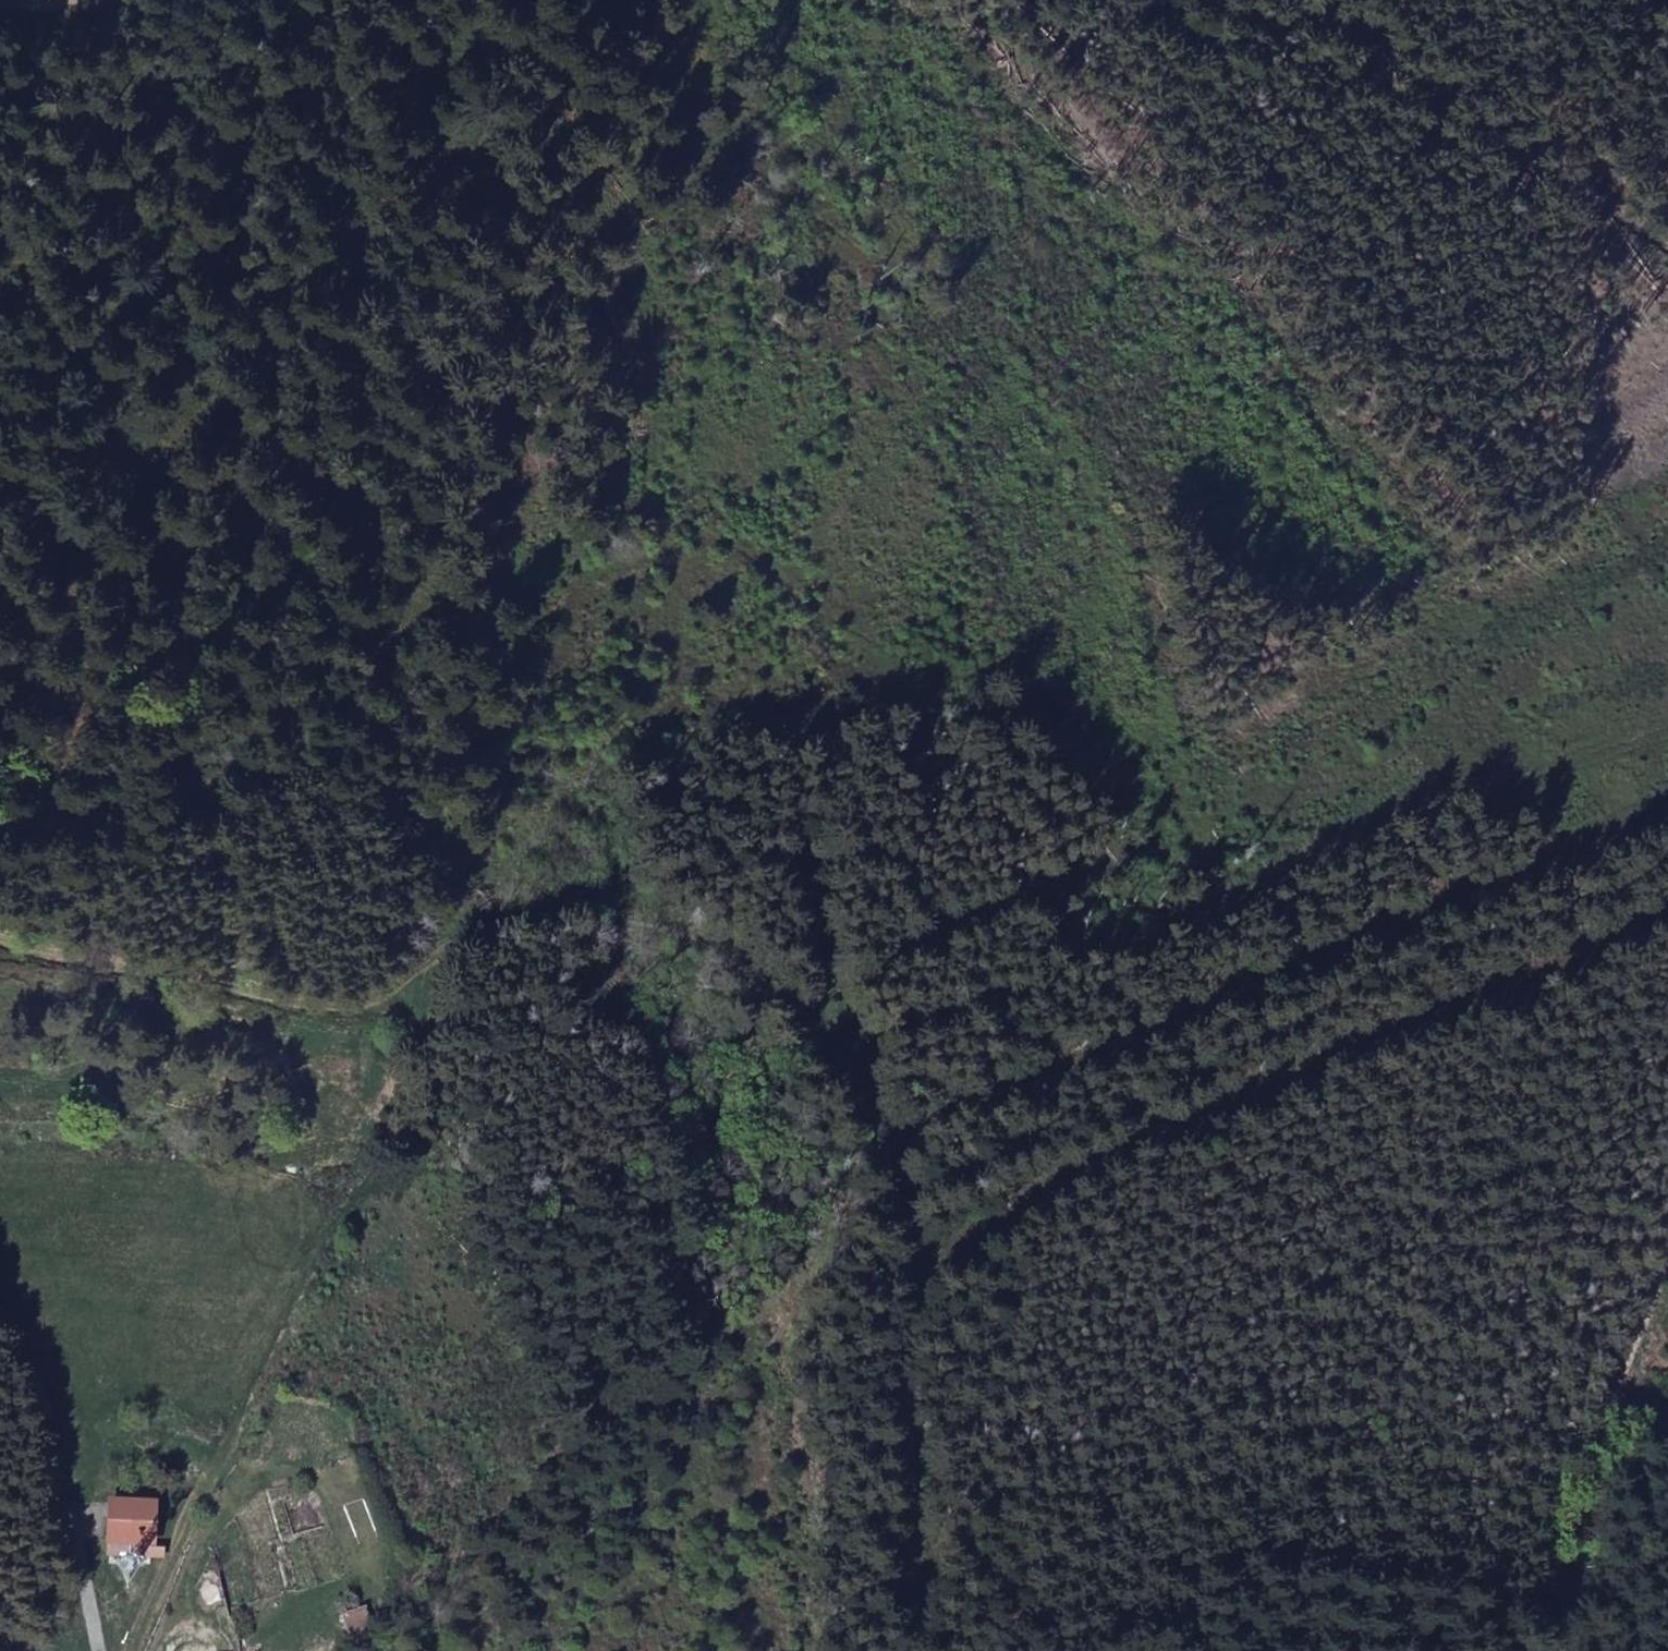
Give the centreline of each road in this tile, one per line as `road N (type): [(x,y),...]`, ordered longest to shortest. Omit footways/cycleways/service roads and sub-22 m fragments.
road 1 (track): [(1667,244),(1274,0)]
road 2 (track): [(1667,1283),(1634,1344),(1569,1650)]
road 3 (track): [(0,1296),(23,1335),(59,1449),(77,1556)]
road 4 (track): [(176,0),(0,5)]

